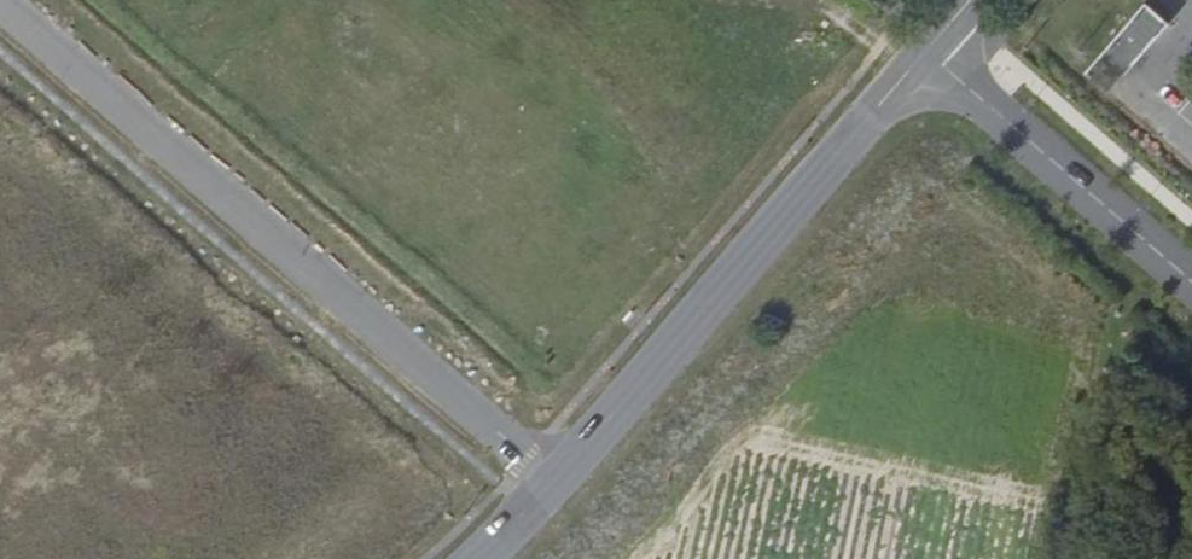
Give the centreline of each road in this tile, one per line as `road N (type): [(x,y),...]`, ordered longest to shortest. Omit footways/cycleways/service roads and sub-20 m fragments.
road 1 (residential): [(0,1),(557,481)]
road 2 (unclassified): [(557,481),(927,51)]
road 3 (unclassified): [(1191,282),(927,51)]

